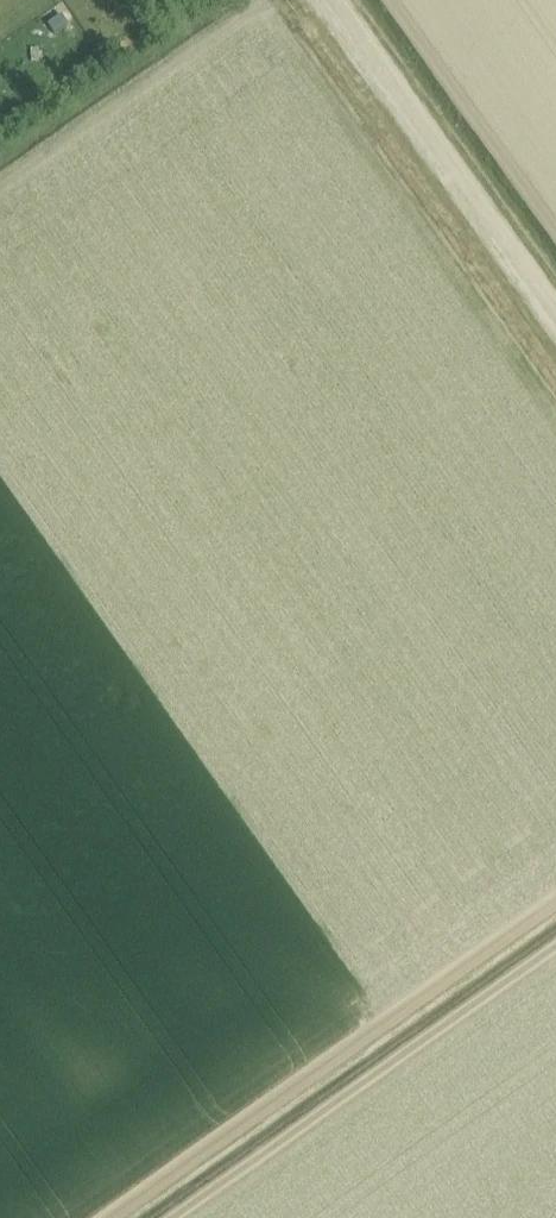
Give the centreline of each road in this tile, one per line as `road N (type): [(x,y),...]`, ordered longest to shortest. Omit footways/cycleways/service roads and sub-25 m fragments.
road 1 (track): [(555,896),(104,1217)]
road 2 (unclassified): [(322,0),(555,334)]

